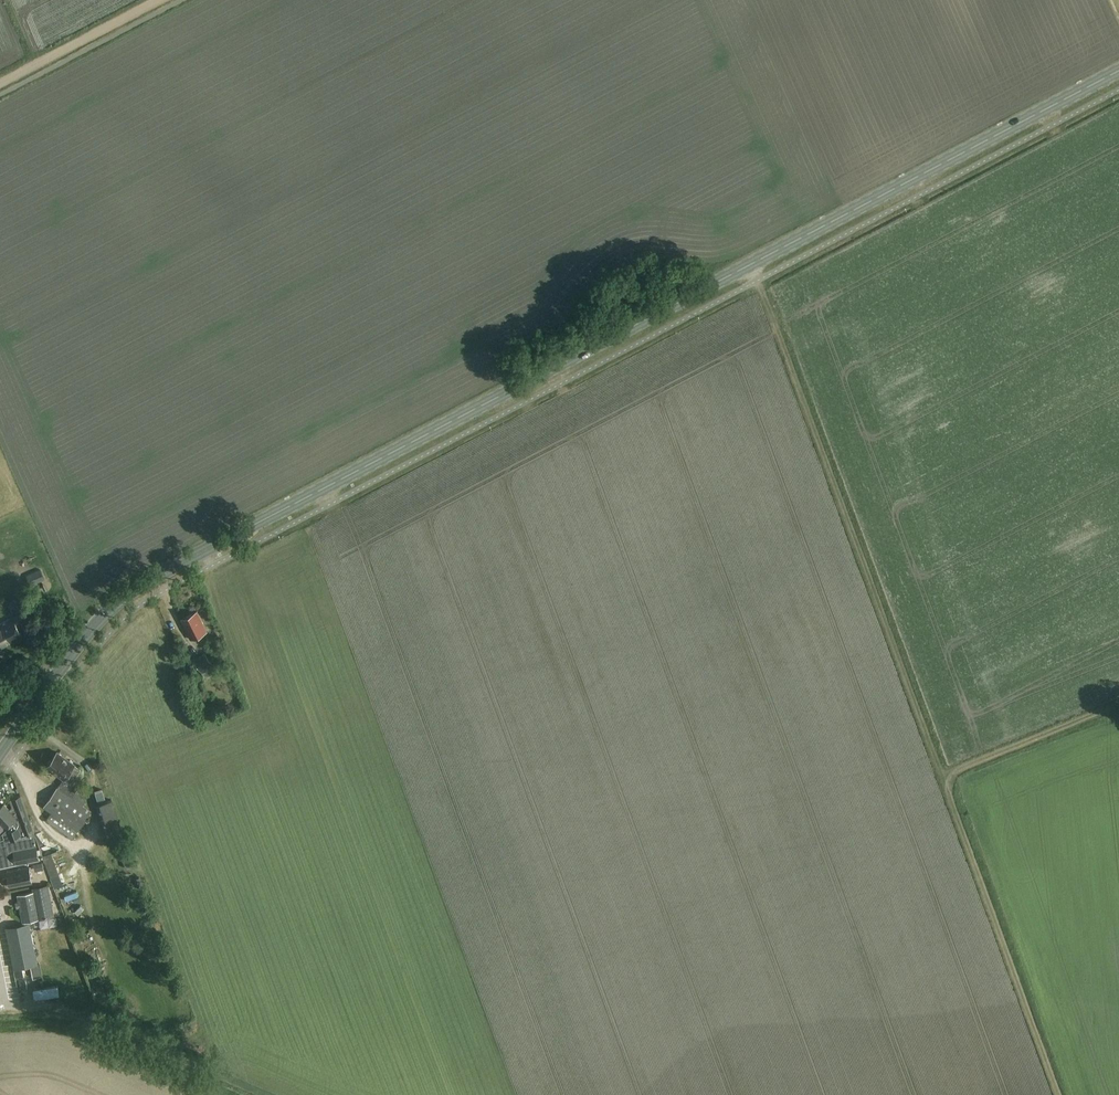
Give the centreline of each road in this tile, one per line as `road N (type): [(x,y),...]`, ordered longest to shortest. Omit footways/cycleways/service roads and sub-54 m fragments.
road 1 (secondary): [(64,666),(141,582),(1118,72)]
road 2 (track): [(751,264),(942,774)]
road 3 (track): [(1118,703),(942,774),(1056,1094)]
road 4 (track): [(0,1017),(59,1013),(257,1094)]
road 5 (track): [(0,84),(159,0)]

